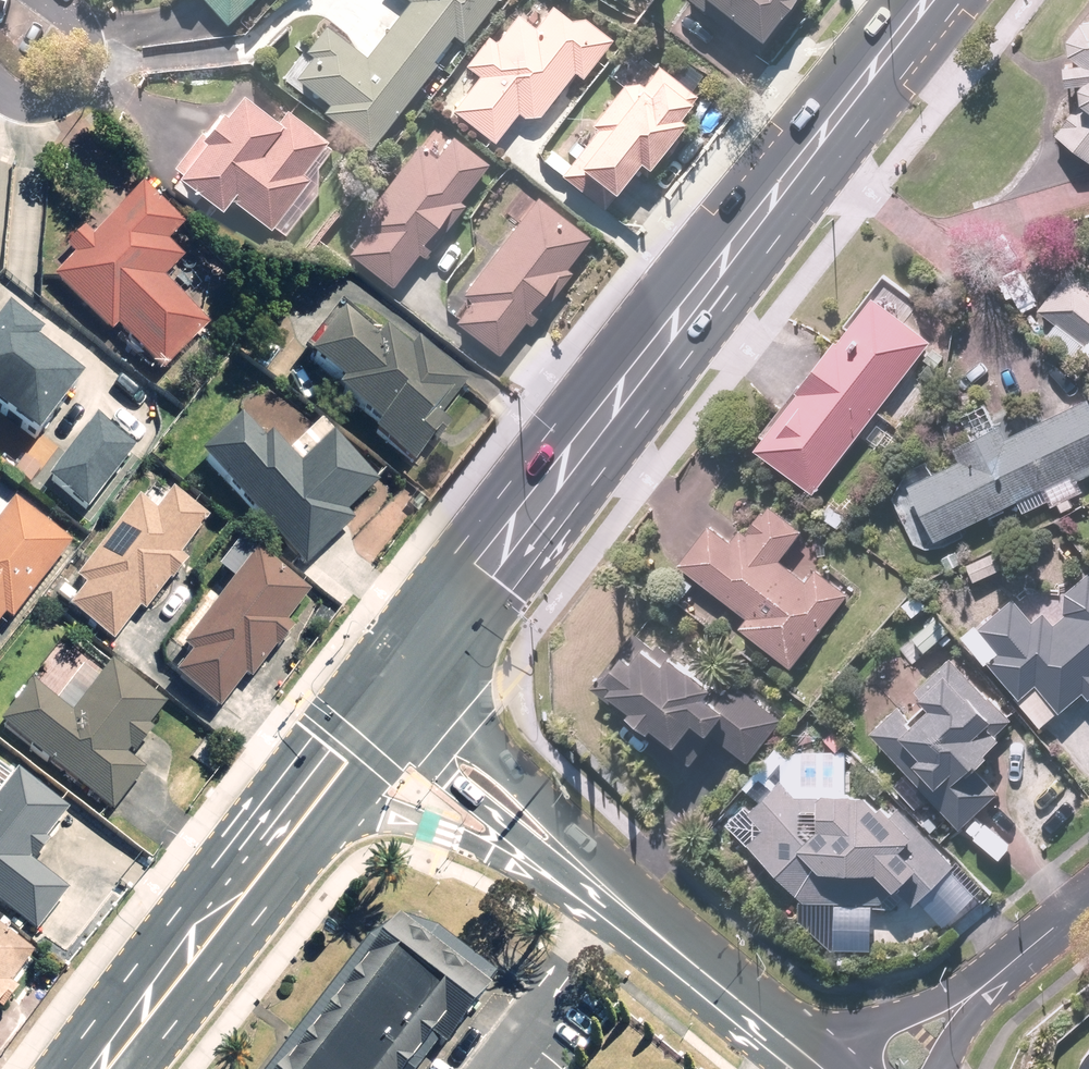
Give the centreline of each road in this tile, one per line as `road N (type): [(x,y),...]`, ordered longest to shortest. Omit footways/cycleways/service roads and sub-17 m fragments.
road 1 (primary): [(392,699),(928,0)]
road 2 (tertiary): [(620,901),(412,822),(292,823)]
road 3 (tertiary): [(392,699),(465,729),(563,817),(620,901)]
road 4 (primary): [(99,1068),(292,823)]
road 5 (tertiary): [(620,901),(534,847),(435,765),(392,699)]
road 6 (tertiary): [(823,1068),(620,901)]
road 7 (residential): [(55,0),(83,27),(81,78),(48,97),(18,101),(0,83)]
road 8 (residential): [(828,1068),(896,1020),(985,985)]
road 9 (primary): [(292,823),(392,699)]
road 10 (residential): [(1088,899),(985,985)]

